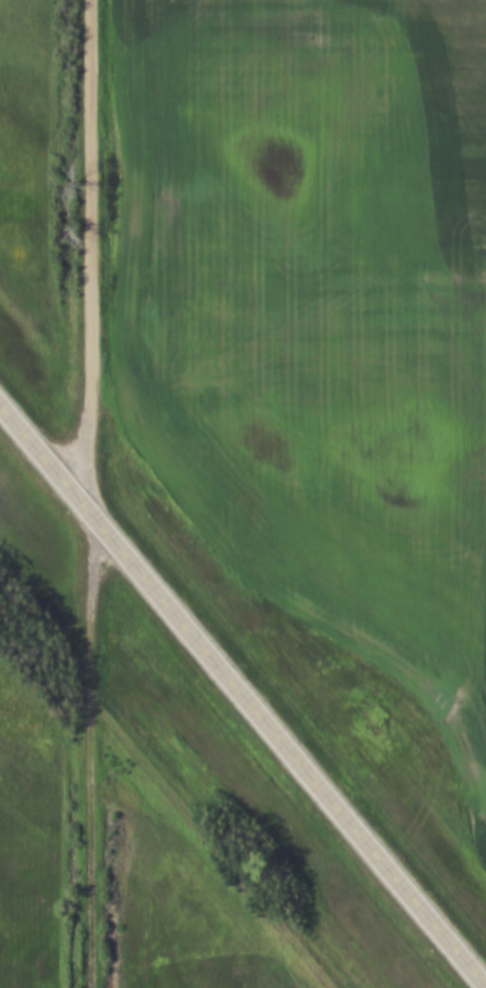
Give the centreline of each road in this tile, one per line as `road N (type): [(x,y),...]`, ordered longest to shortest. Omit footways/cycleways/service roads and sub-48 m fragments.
road 1 (secondary): [(485,982),(0,403)]
road 2 (residential): [(87,0),(87,506)]
road 3 (track): [(87,506),(85,987)]

